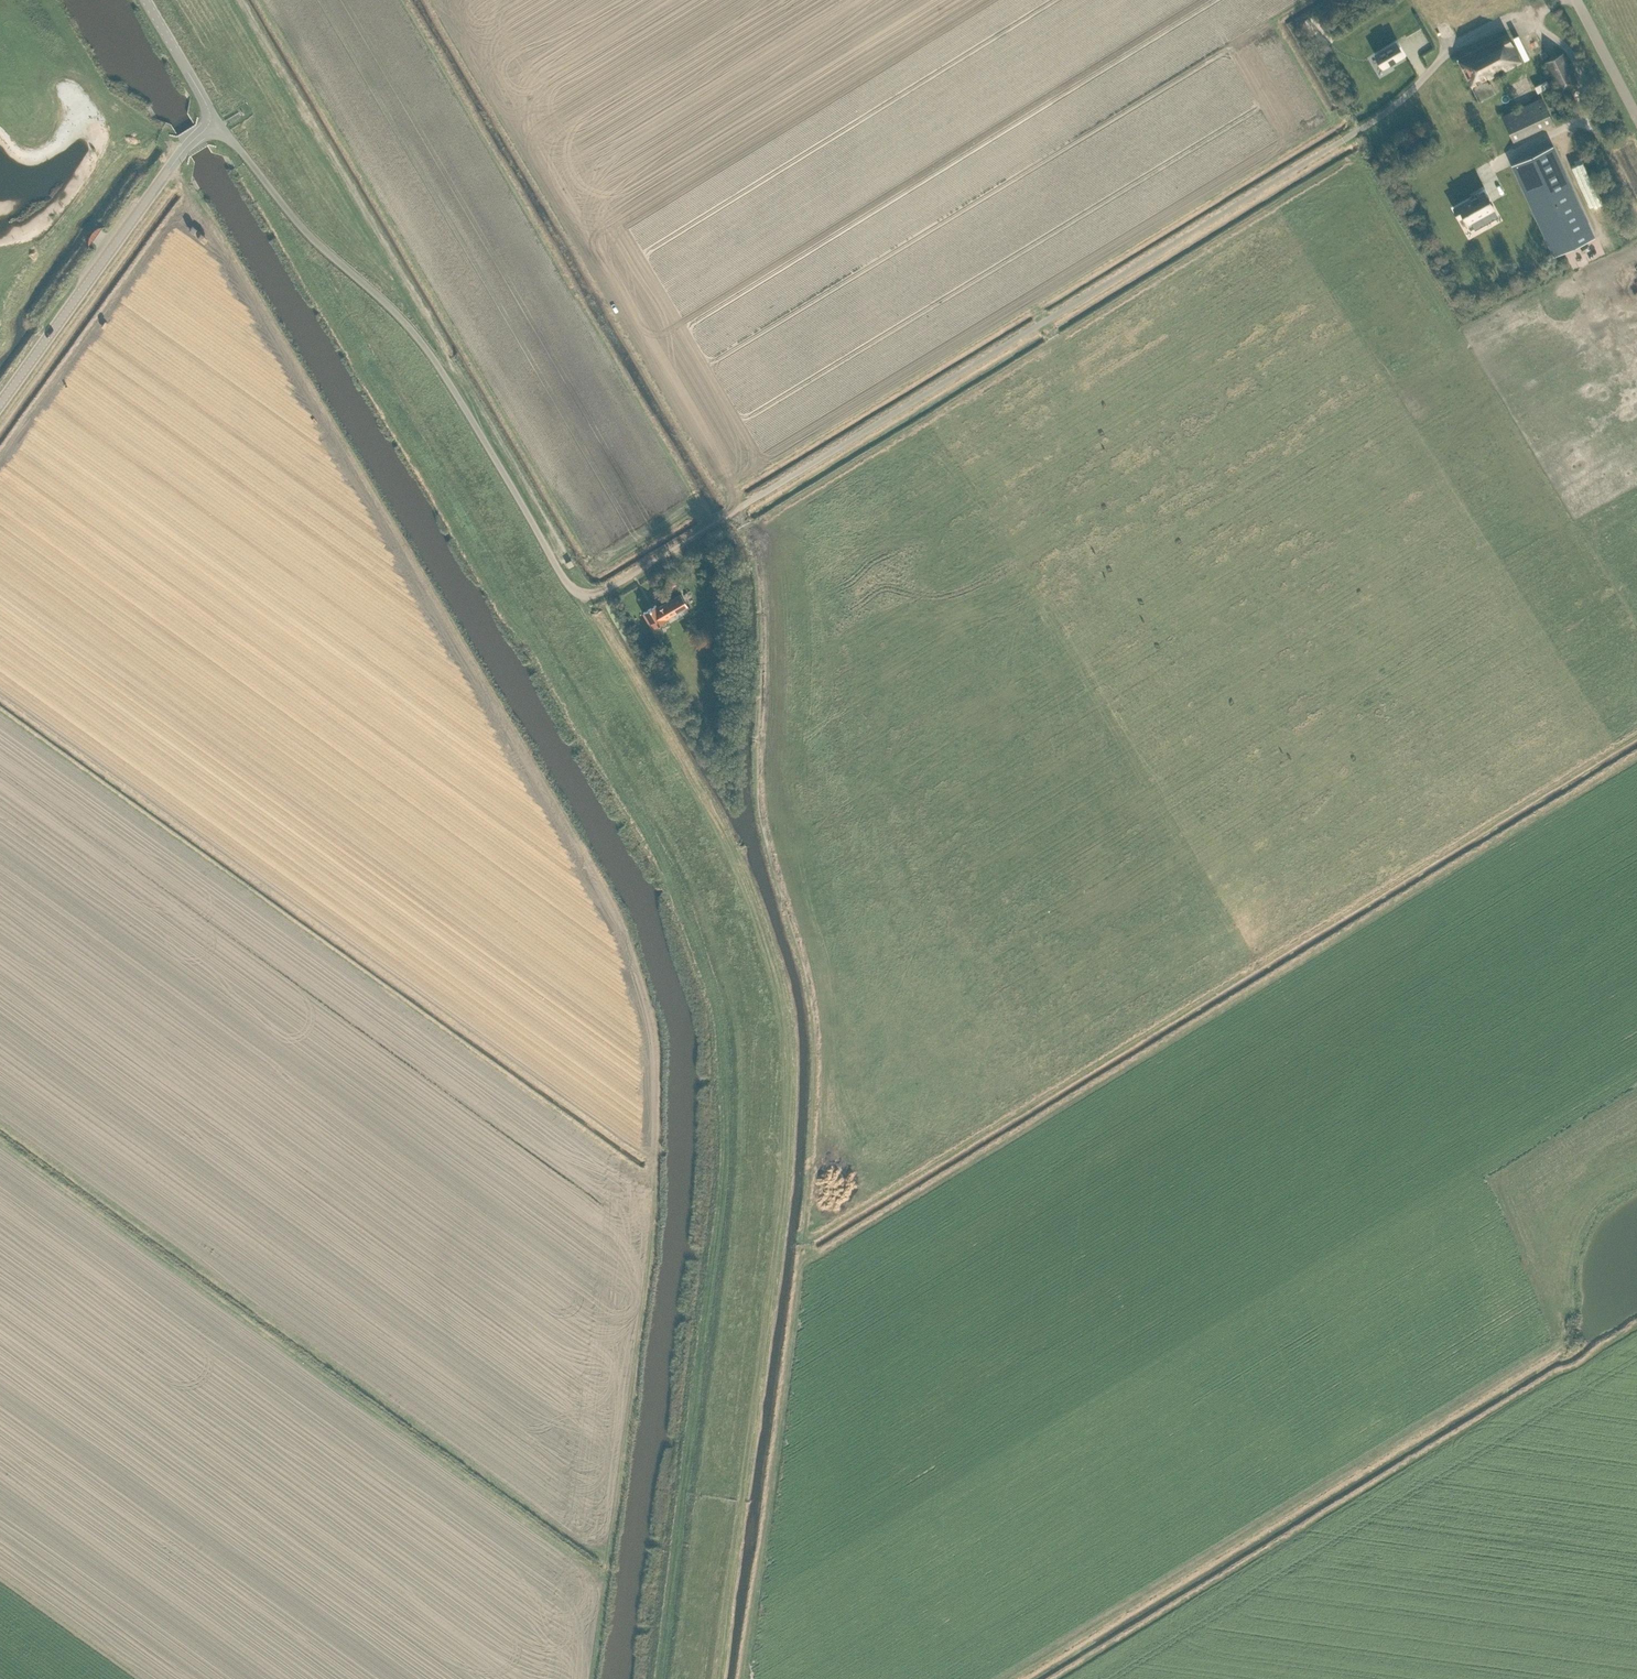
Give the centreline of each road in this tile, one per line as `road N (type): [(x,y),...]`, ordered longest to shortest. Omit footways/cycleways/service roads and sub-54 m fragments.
road 1 (unclassified): [(725,516),(598,594),(574,592),(421,341),(300,224),(210,113)]
road 2 (unclassified): [(725,516),(1363,127)]
road 3 (unclassified): [(0,405),(210,113)]
road 4 (unclassified): [(1636,121),(1574,0)]
road 5 (unclassified): [(210,113),(145,0)]

